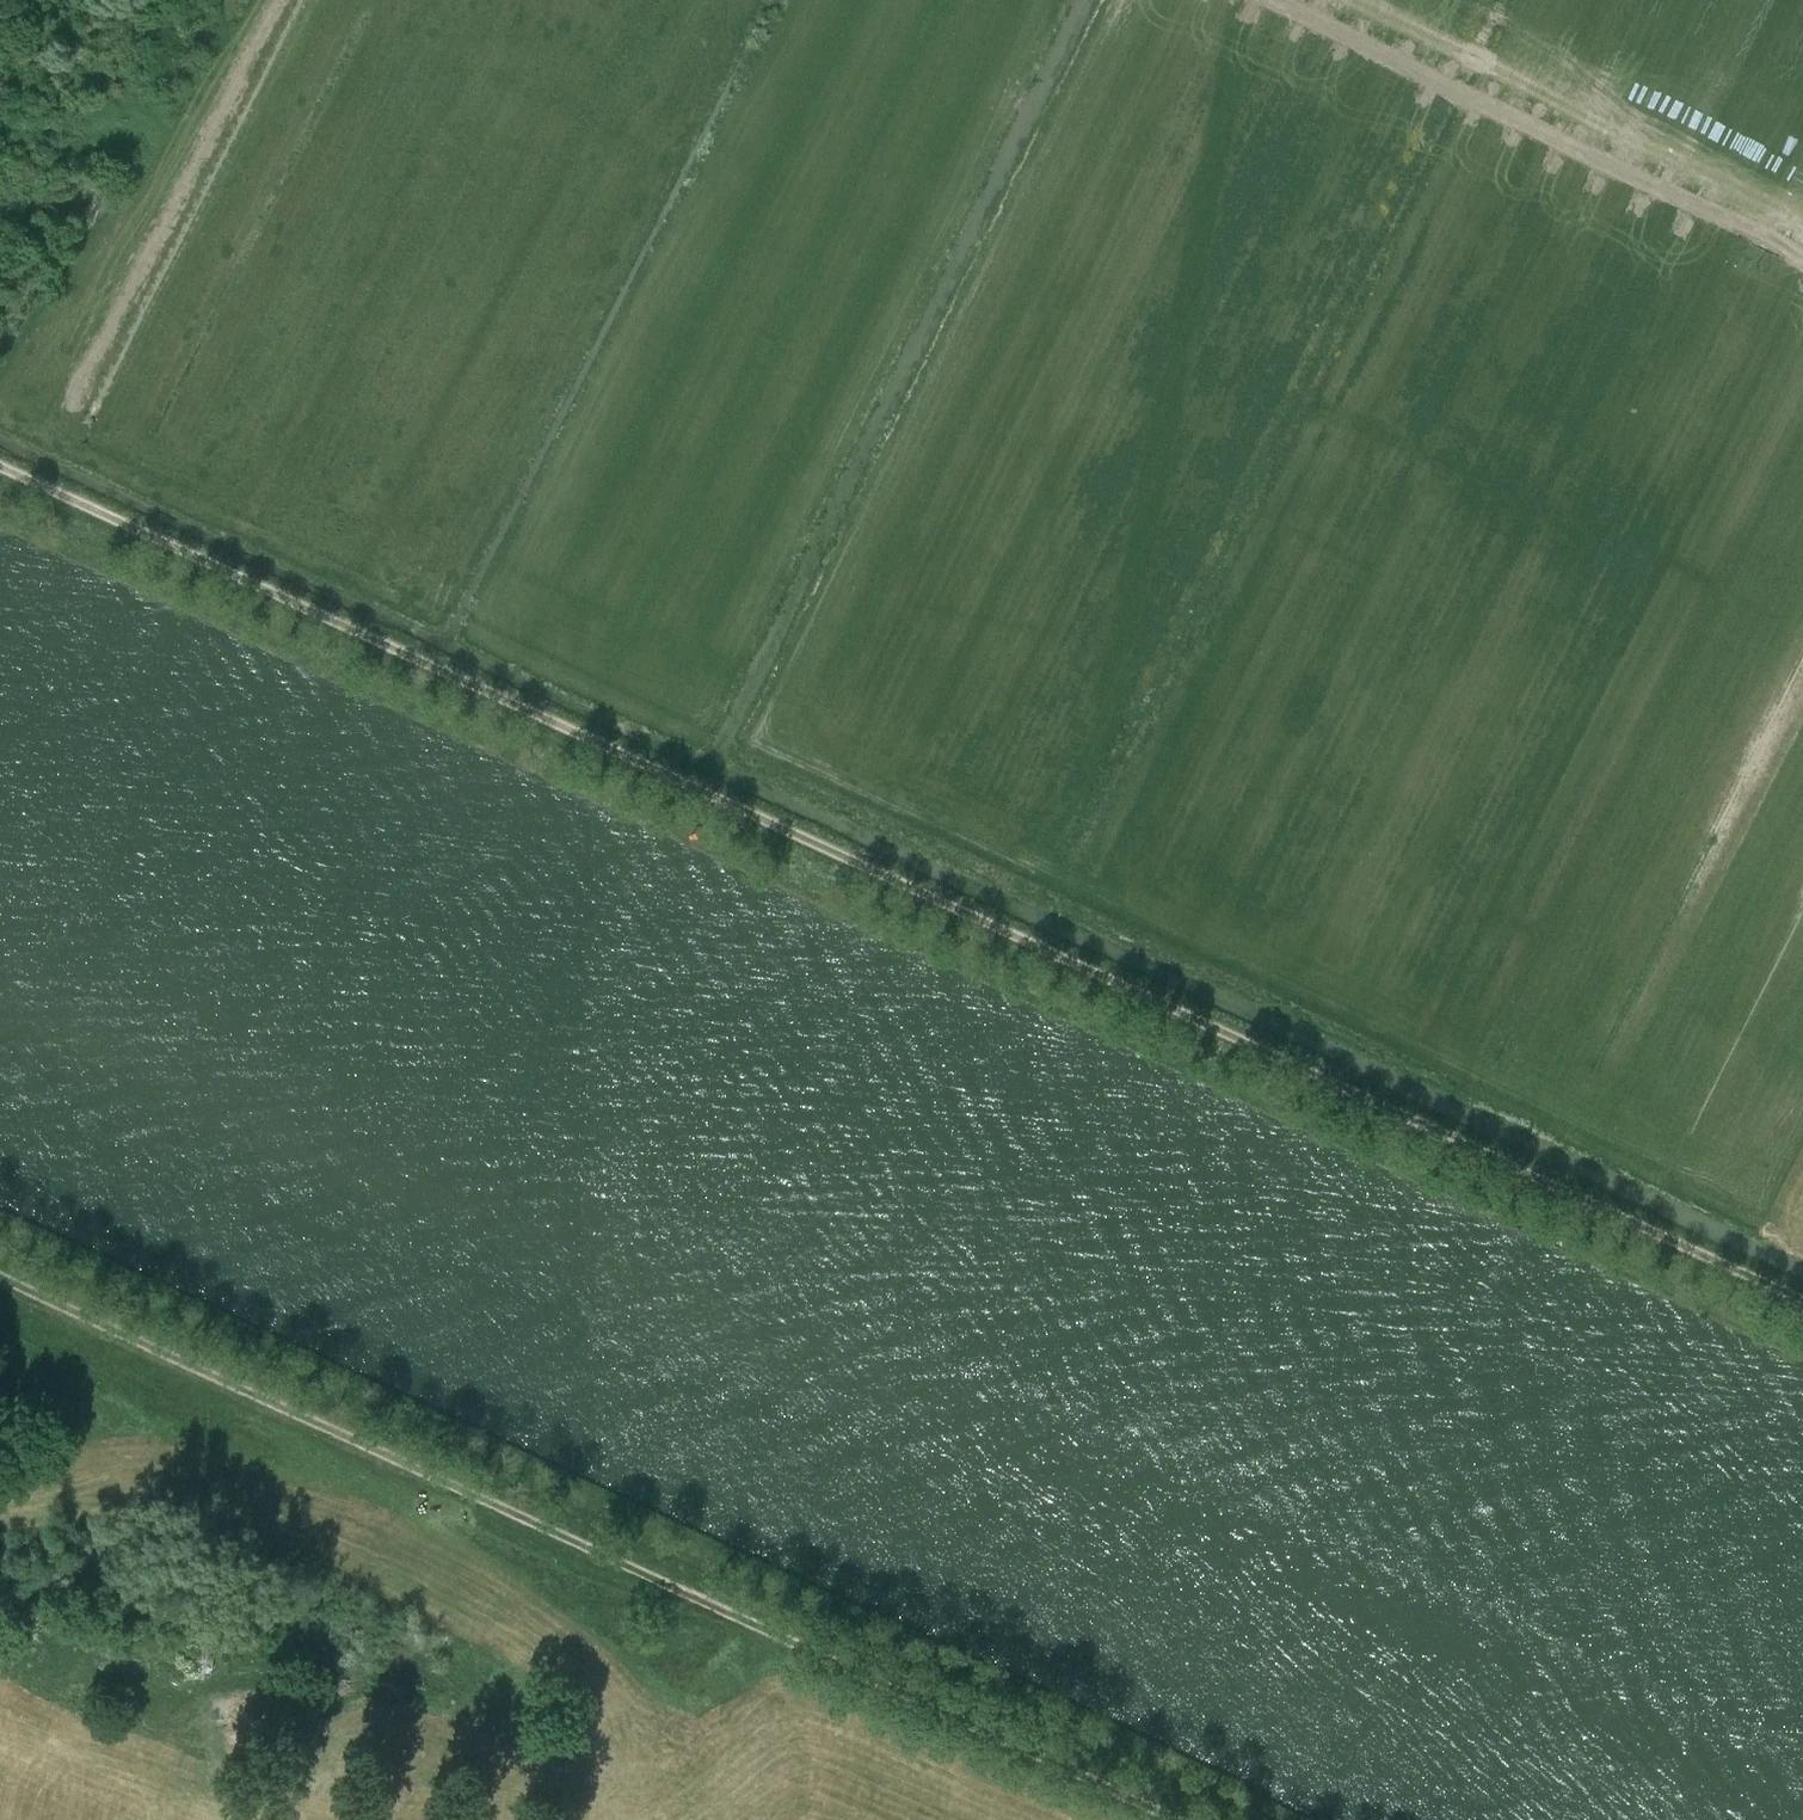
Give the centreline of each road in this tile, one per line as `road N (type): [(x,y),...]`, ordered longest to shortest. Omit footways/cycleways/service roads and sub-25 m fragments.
road 1 (track): [(1802,1298),(0,465)]
road 2 (track): [(1172,1819),(0,1280)]

